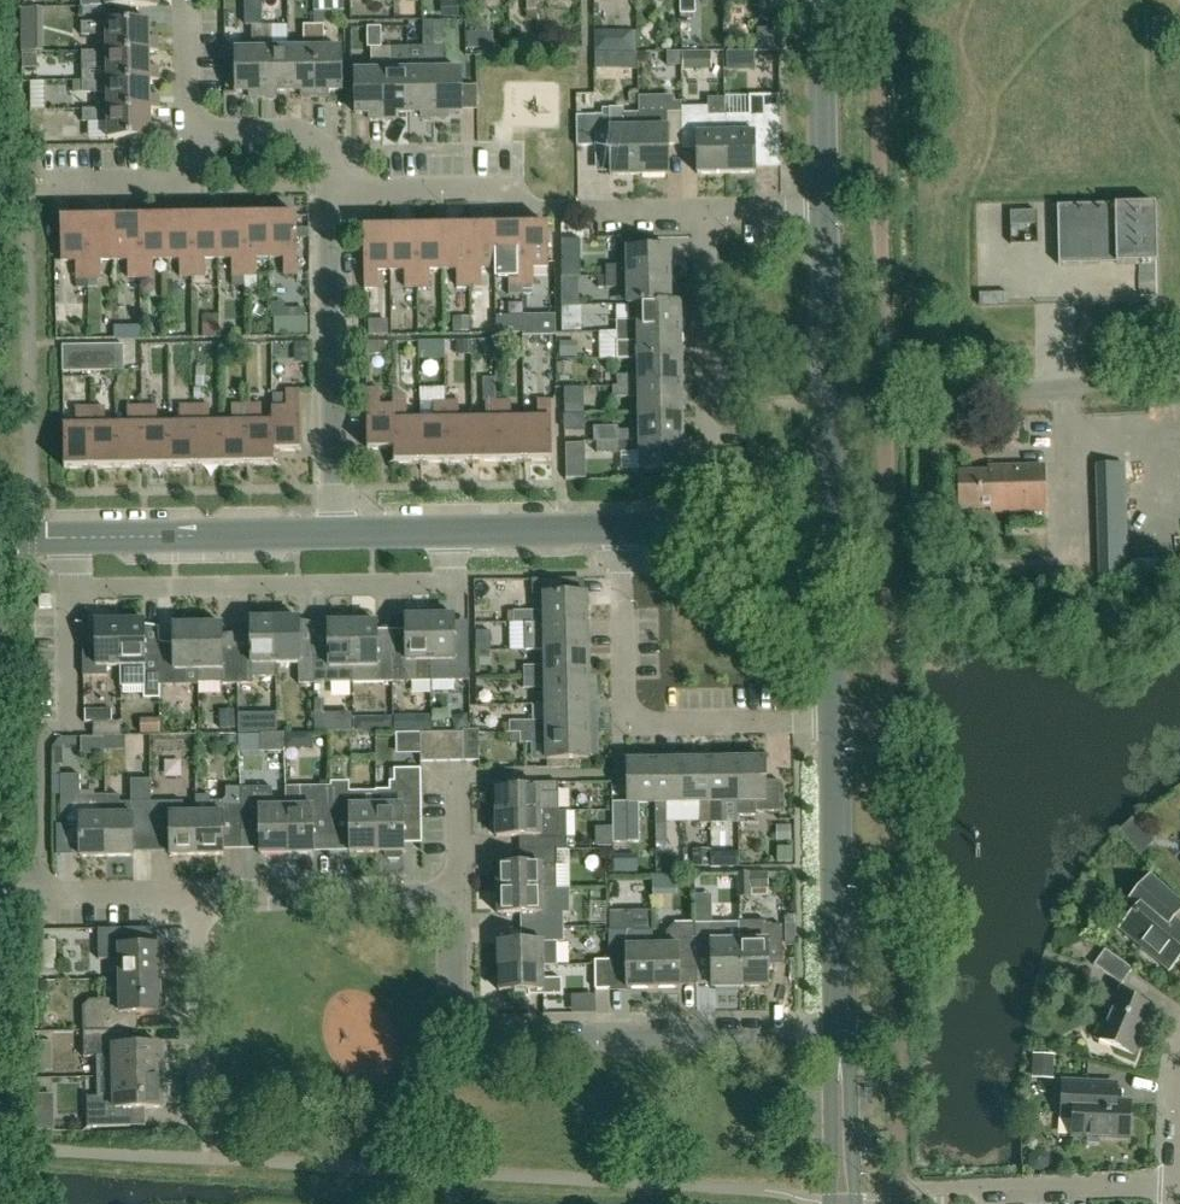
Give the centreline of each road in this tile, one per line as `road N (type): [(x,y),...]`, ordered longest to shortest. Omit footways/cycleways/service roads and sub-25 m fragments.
road 1 (residential): [(842,1030),(482,1037),(452,1005),(453,898)]
road 2 (residential): [(72,591),(451,588),(451,537)]
road 3 (residential): [(834,727),(644,732),(619,720),(618,536)]
road 4 (residential): [(338,538),(335,224)]
road 5 (tertiary): [(842,1030),(834,727)]
road 6 (residential): [(901,1196),(1176,1182)]
road 7 (tertiary): [(72,540),(338,538)]
road 8 (residential): [(706,461),(702,205)]
road 9 (residential): [(572,206),(525,206),(511,189),(335,189)]
road 10 (unclassified): [(1063,383),(827,399)]
road 11 (tertiary): [(776,609),(825,543),(827,399)]
road 12 (residential): [(194,1118),(190,898)]
road 13 (tertiary): [(825,203),(823,0)]
road 14 (tertiary): [(827,399),(825,203)]
road 15 (residential): [(58,186),(196,185),(196,136)]
road 16 (residential): [(453,898),(266,897)]
road 17 (tertiary): [(618,536),(671,534),(704,544),(776,609)]
road 18 (residential): [(335,189),(331,145),(318,138),(196,136)]
road 19 (tertiary): [(841,1203),(842,1030)]
road 20 (tertiary): [(451,537),(618,536)]
road 21 (residential): [(45,896),(42,731)]
road 22 (residential): [(42,731),(73,688),(72,591)]
road 23 (residential): [(190,898),(45,896)]
road 24 (tertiary): [(834,727),(833,677),(824,657),(776,609)]
road 25 (residential): [(196,136),(193,0)]
road 26 (residential): [(702,205),(572,206)]
road 27 (residential): [(702,205),(825,203)]
road 28 (residential): [(453,898),(452,775)]

